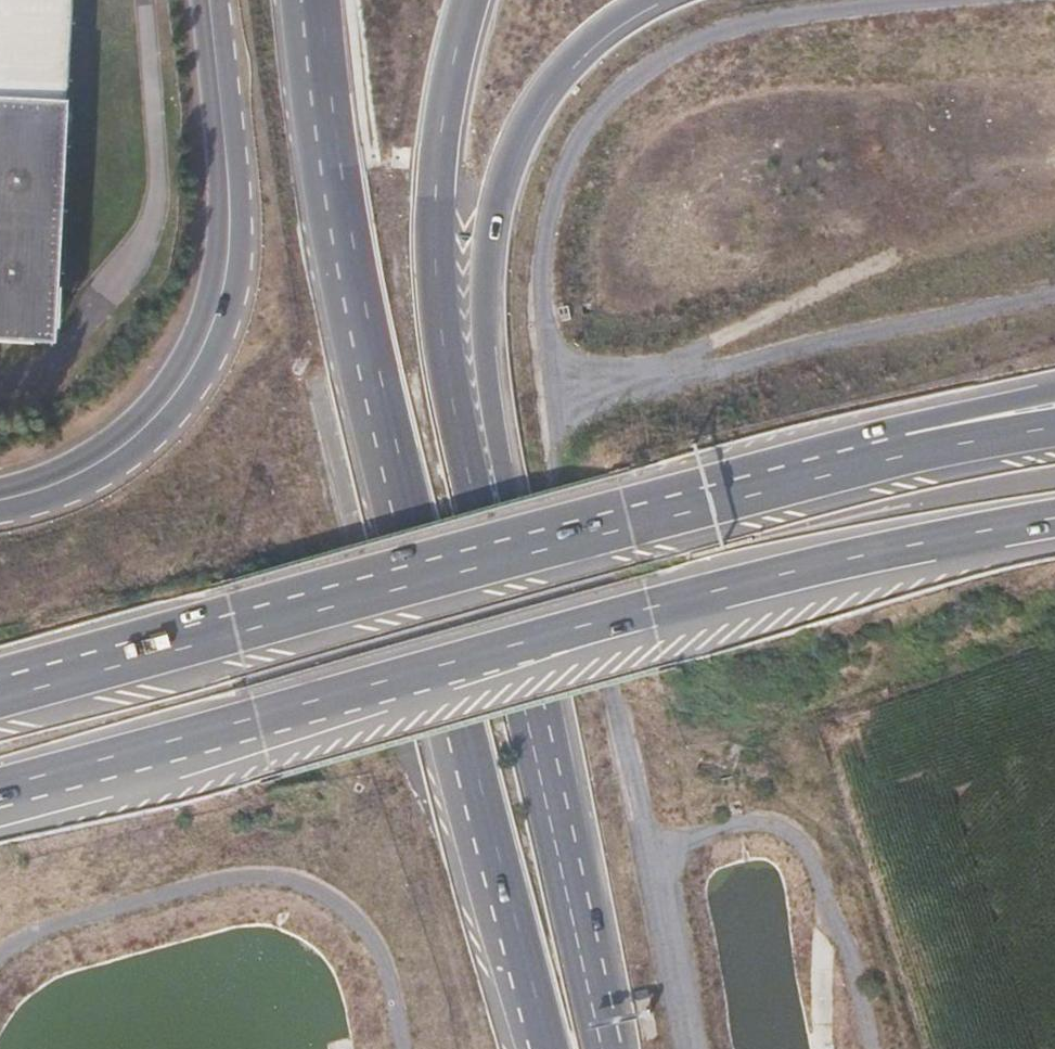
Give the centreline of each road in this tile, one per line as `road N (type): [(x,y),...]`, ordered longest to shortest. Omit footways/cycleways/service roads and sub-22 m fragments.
road 1 (trunk): [(0,794),(895,547),(1054,519)]
road 2 (trunk): [(901,444),(0,697)]
road 3 (trunk): [(338,205),(368,361),(546,1048)]
road 4 (trunk): [(506,581),(486,308),(487,238),(500,175),(545,86),(601,26),(644,0)]
road 5 (primary): [(211,0),(230,176),(218,316),(172,399),(142,431),(49,486),(0,499)]
road 6 (motorway): [(506,581),(470,479),(437,268),(444,122),(472,0)]
road 7 (trunk): [(609,1048),(506,581)]
road 8 (trunk): [(297,0),(338,205)]
road 9 (motorway): [(324,0),(338,205)]
road 10 (trunk): [(1054,391),(901,444)]
road 11 (trunk): [(1054,430),(901,444)]

